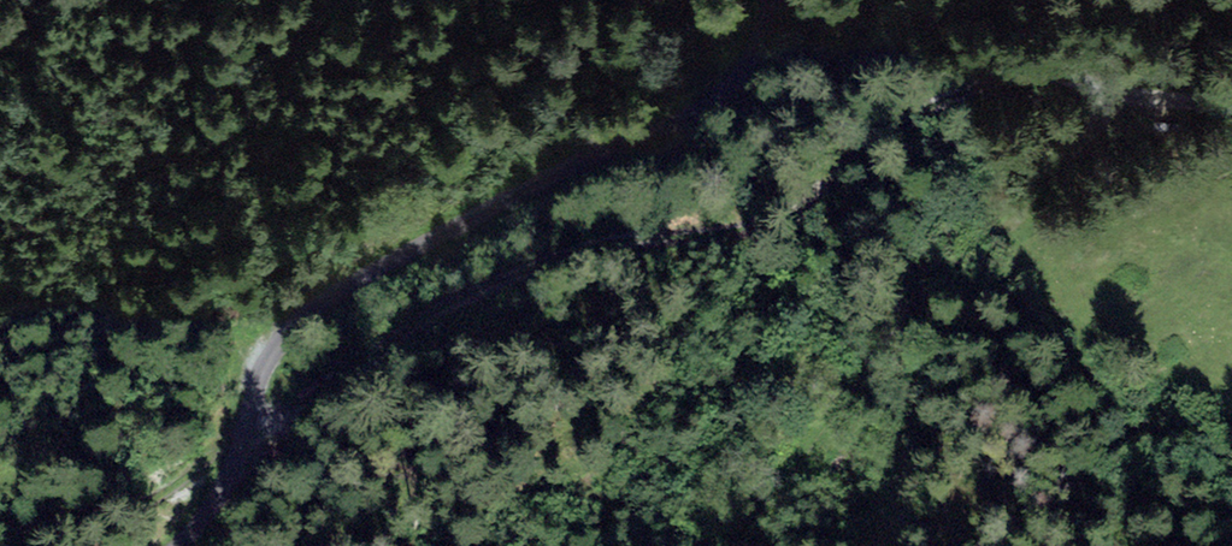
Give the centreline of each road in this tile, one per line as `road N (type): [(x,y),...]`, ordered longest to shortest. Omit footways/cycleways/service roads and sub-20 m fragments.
road 1 (track): [(229,458),(381,349),(485,291),(606,249),(771,222),(889,163),(977,83),(1051,77),(1115,96)]
road 2 (track): [(182,545),(266,373),(317,303),(425,240),(700,116),(750,52),(760,0)]
road 3 (track): [(1115,96),(1025,203),(862,366),(729,545)]

